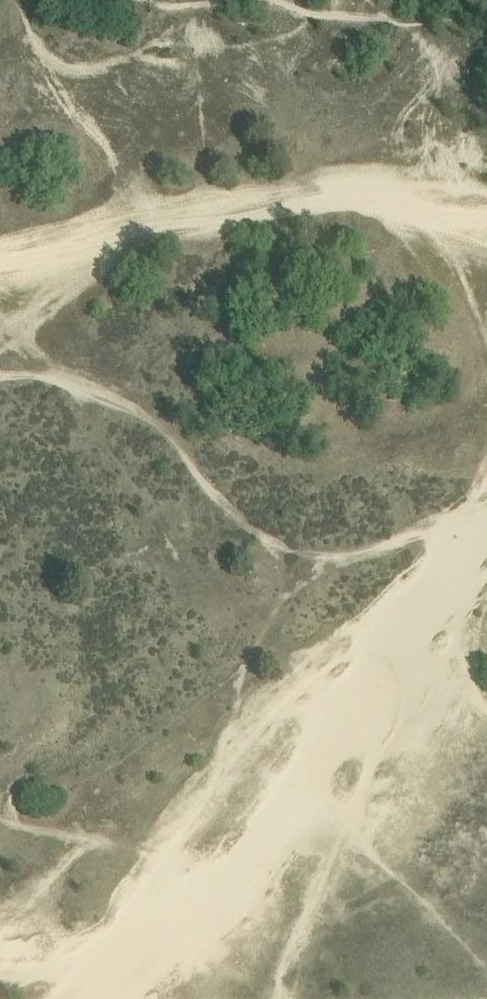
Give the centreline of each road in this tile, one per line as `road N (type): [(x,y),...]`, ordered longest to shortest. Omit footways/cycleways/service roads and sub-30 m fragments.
road 1 (track): [(486,536),(407,593),(284,787),(104,998)]
road 2 (track): [(486,525),(349,545),(266,534),(149,423),(46,372),(0,370)]
road 3 (track): [(0,260),(257,208),(367,206),(486,224)]

